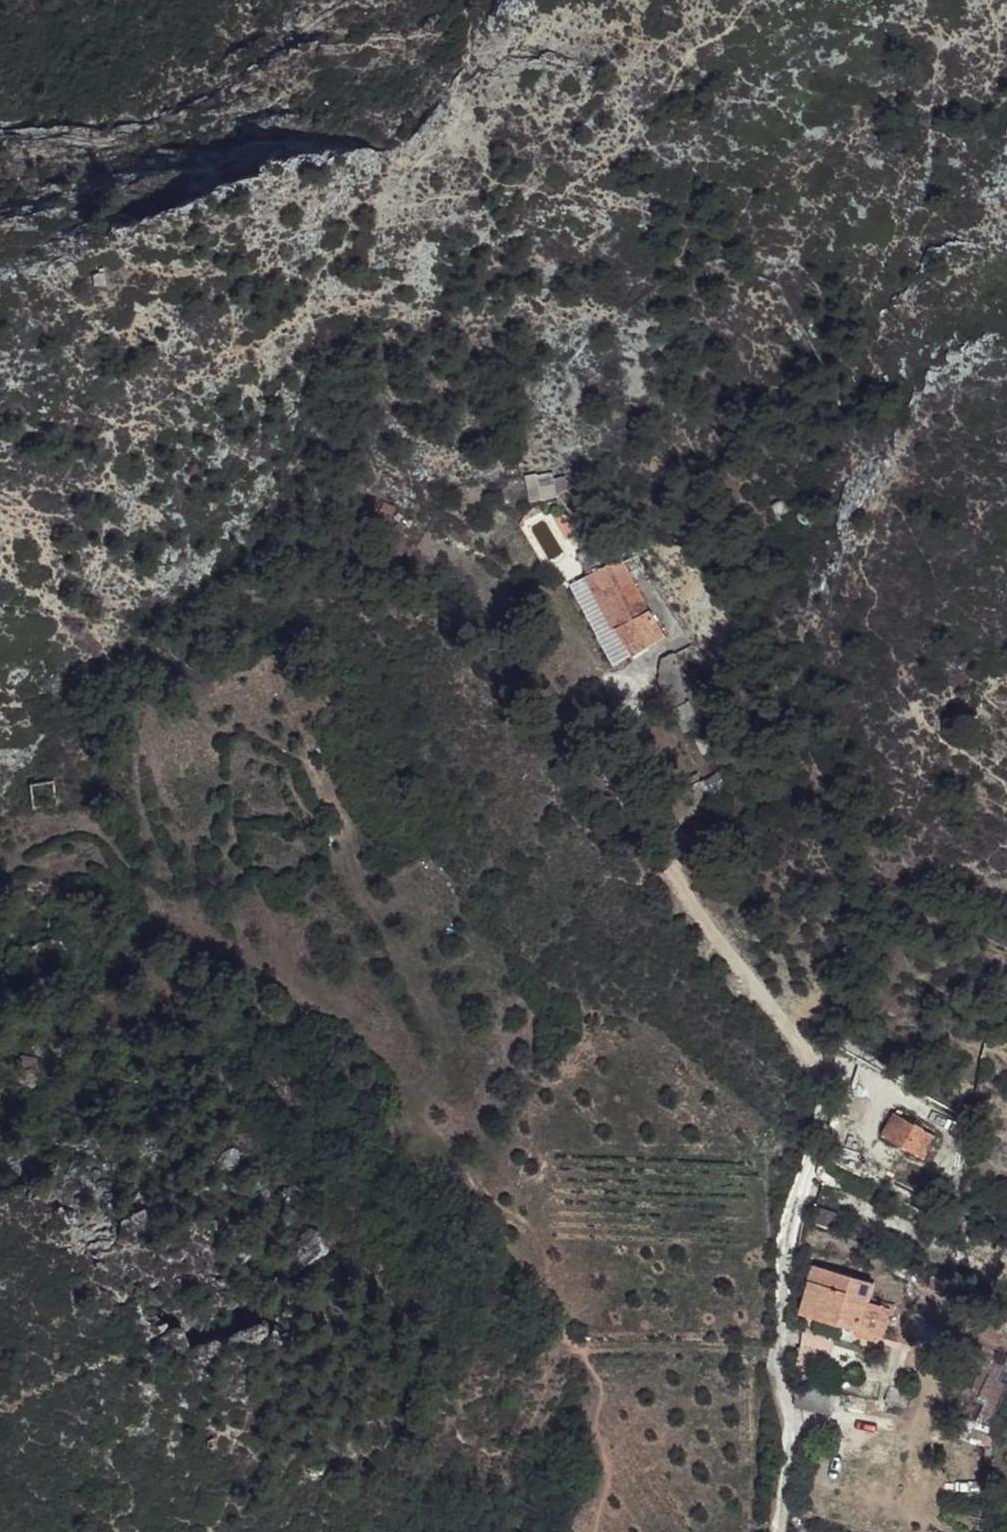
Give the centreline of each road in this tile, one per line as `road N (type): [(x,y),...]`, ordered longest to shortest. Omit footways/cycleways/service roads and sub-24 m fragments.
road 1 (residential): [(780,1531),(791,1426),(780,1352),(787,1250),(829,1079),(721,941),(611,779),(631,729)]

